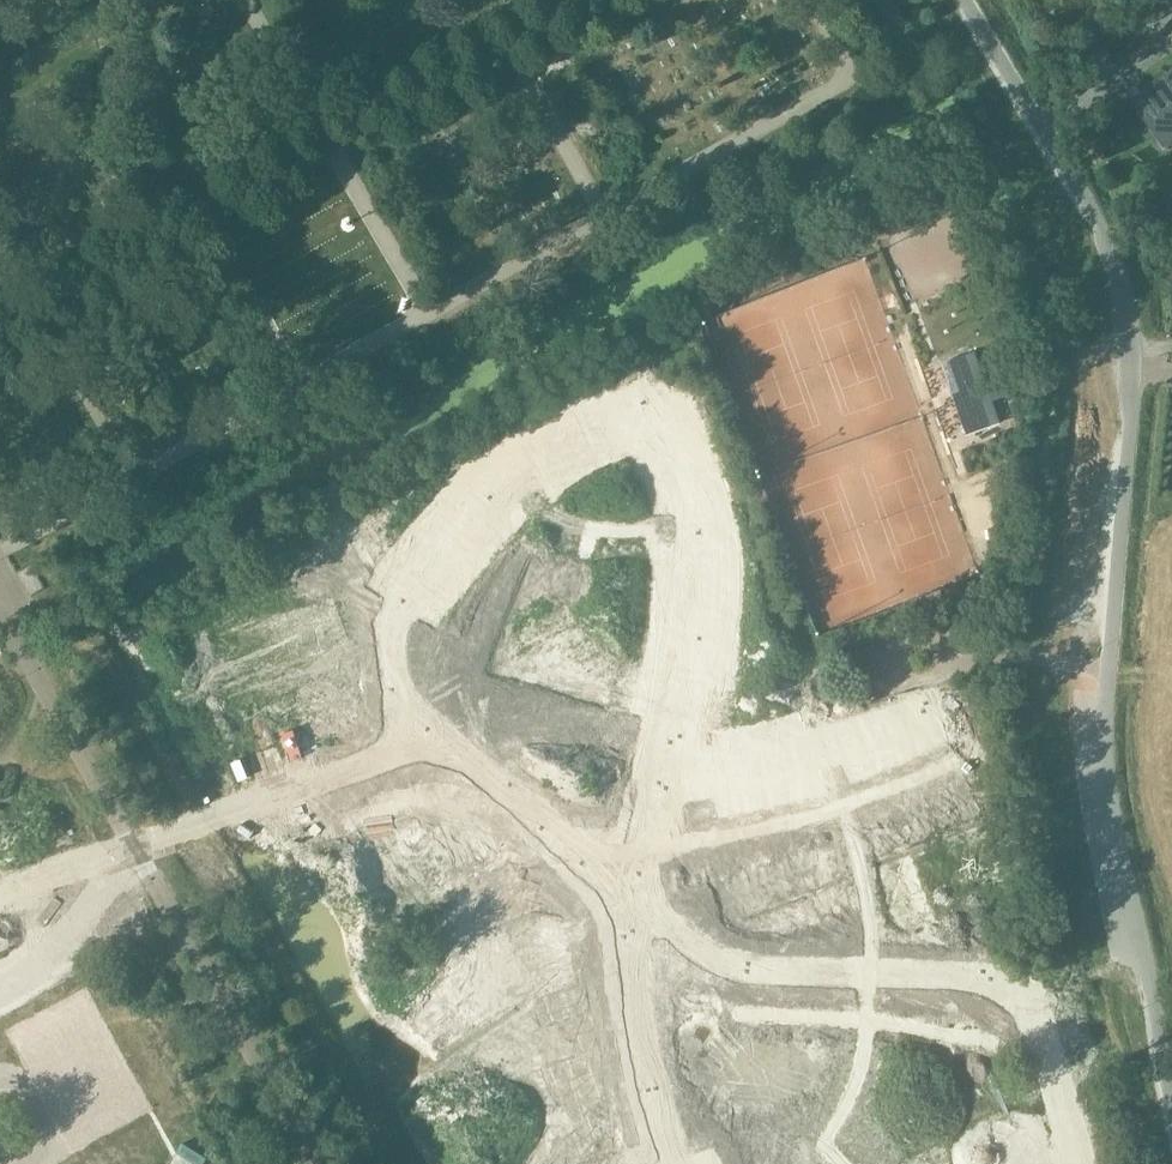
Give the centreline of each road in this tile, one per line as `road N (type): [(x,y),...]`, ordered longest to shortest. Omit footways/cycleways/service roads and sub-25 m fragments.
road 1 (unclassified): [(1171,1117),(1106,773),(1134,375),(1124,292),(1098,227),(962,0)]
road 2 (residential): [(619,887),(416,730),(381,650),(417,553),(515,462),(601,423),(639,423),(688,457),(706,533),(699,636),(646,802)]
road 3 (residential): [(1084,1163),(1032,1006),(969,977),(730,966),(619,887)]
road 4 (residential): [(926,711),(646,802)]
road 5 (residential): [(619,887),(638,1059),(666,1163)]

